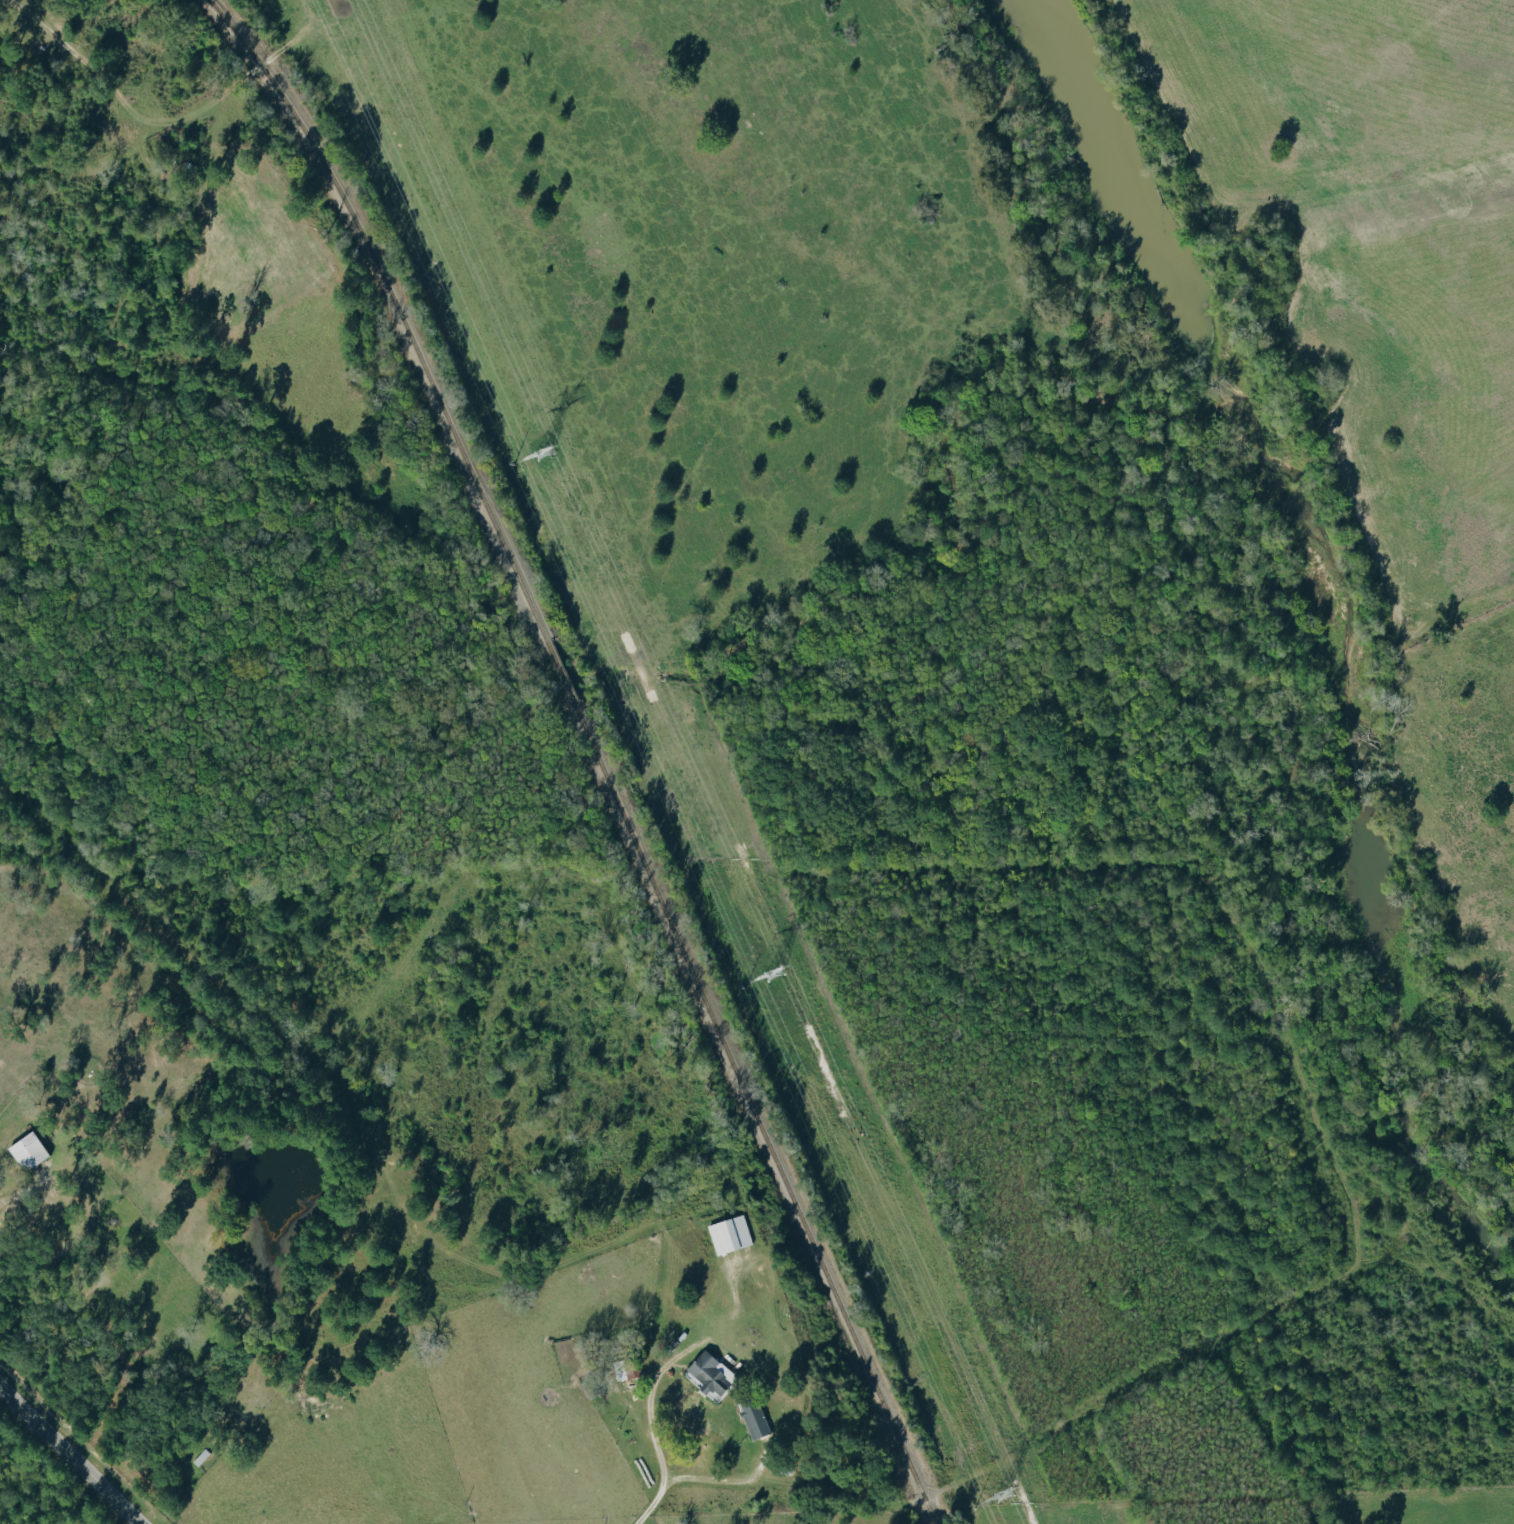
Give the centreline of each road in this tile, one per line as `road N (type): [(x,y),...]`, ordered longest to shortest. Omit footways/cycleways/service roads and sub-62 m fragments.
road 1 (track): [(6,0),(134,113),(178,118),(213,100)]
road 2 (tertiary): [(137,1523),(0,1390)]

